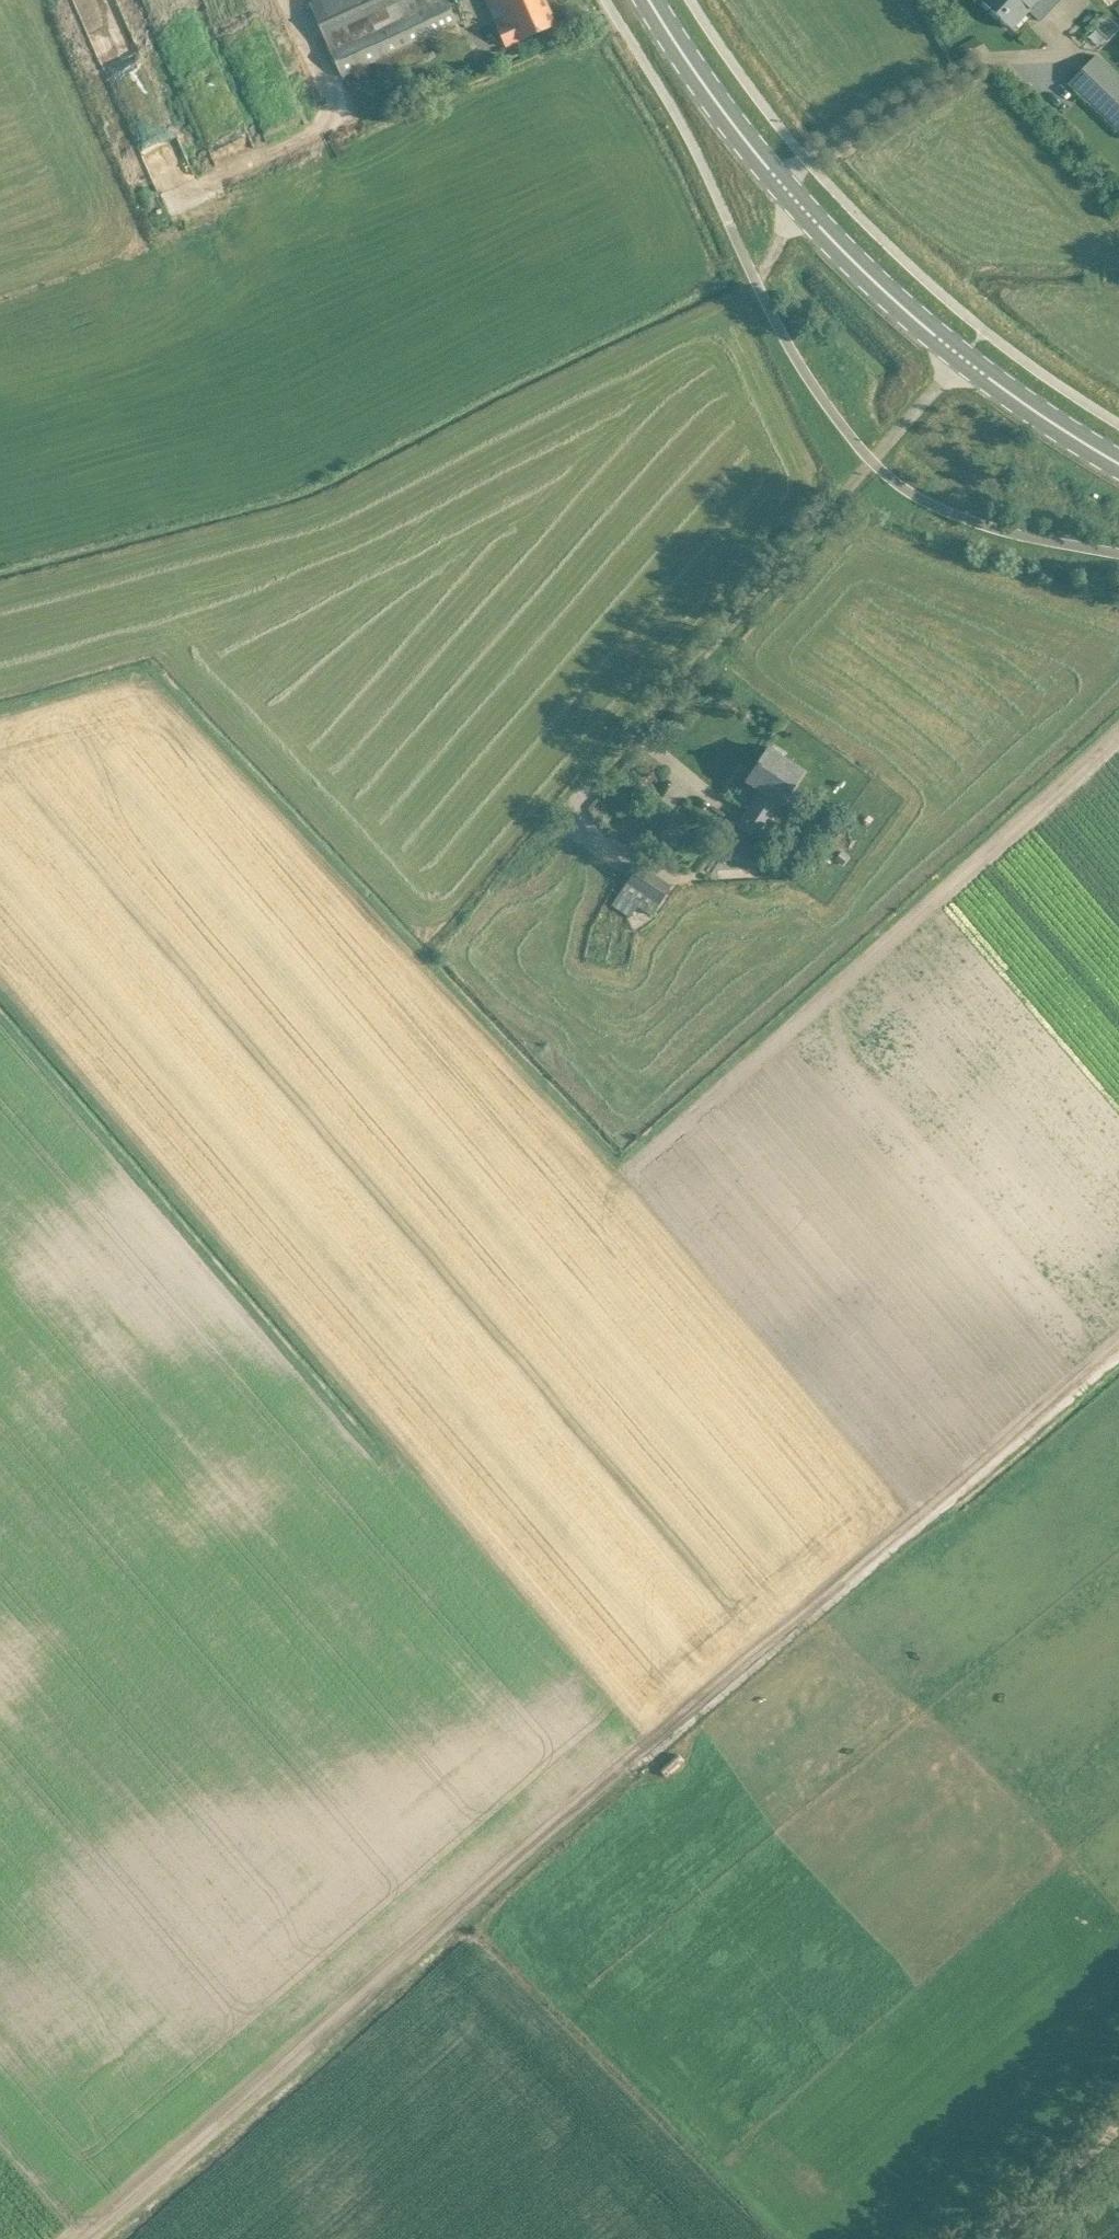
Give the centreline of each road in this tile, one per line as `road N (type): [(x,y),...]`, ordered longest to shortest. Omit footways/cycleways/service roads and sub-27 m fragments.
road 1 (secondary): [(1118,465),(1038,412),(892,295),(789,196),(696,76),(651,0)]

